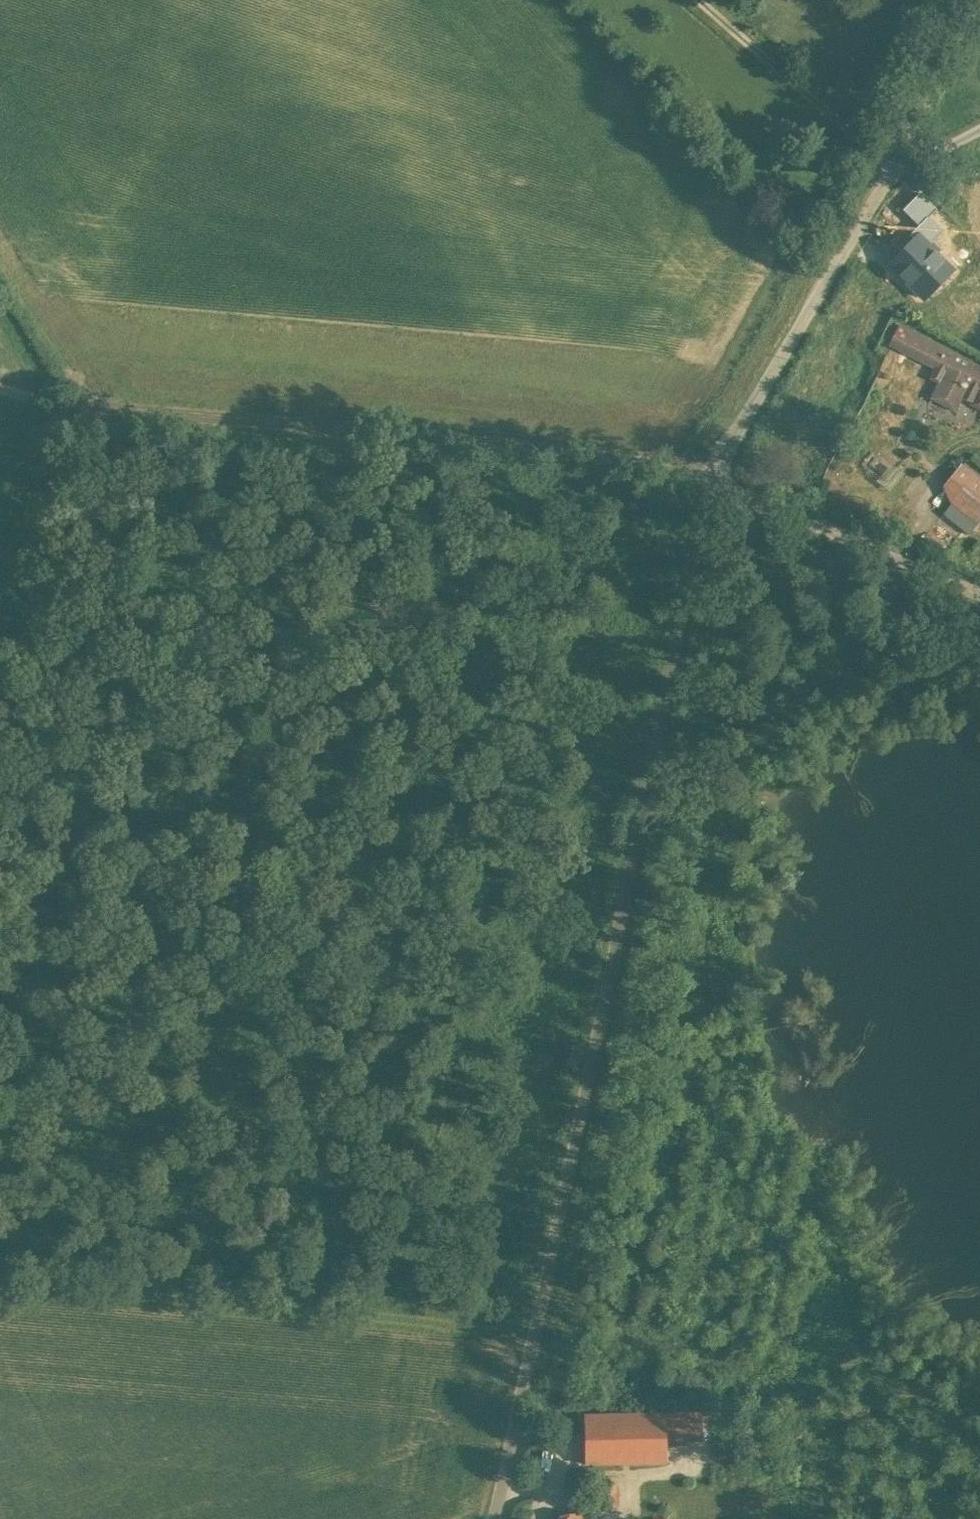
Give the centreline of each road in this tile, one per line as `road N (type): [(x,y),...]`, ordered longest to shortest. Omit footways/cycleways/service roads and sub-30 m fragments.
road 1 (unclassified): [(496,1518),(619,903),(717,466)]
road 2 (unclassified): [(717,466),(979,16)]
road 3 (unclassified): [(717,466),(769,472),(979,594)]

